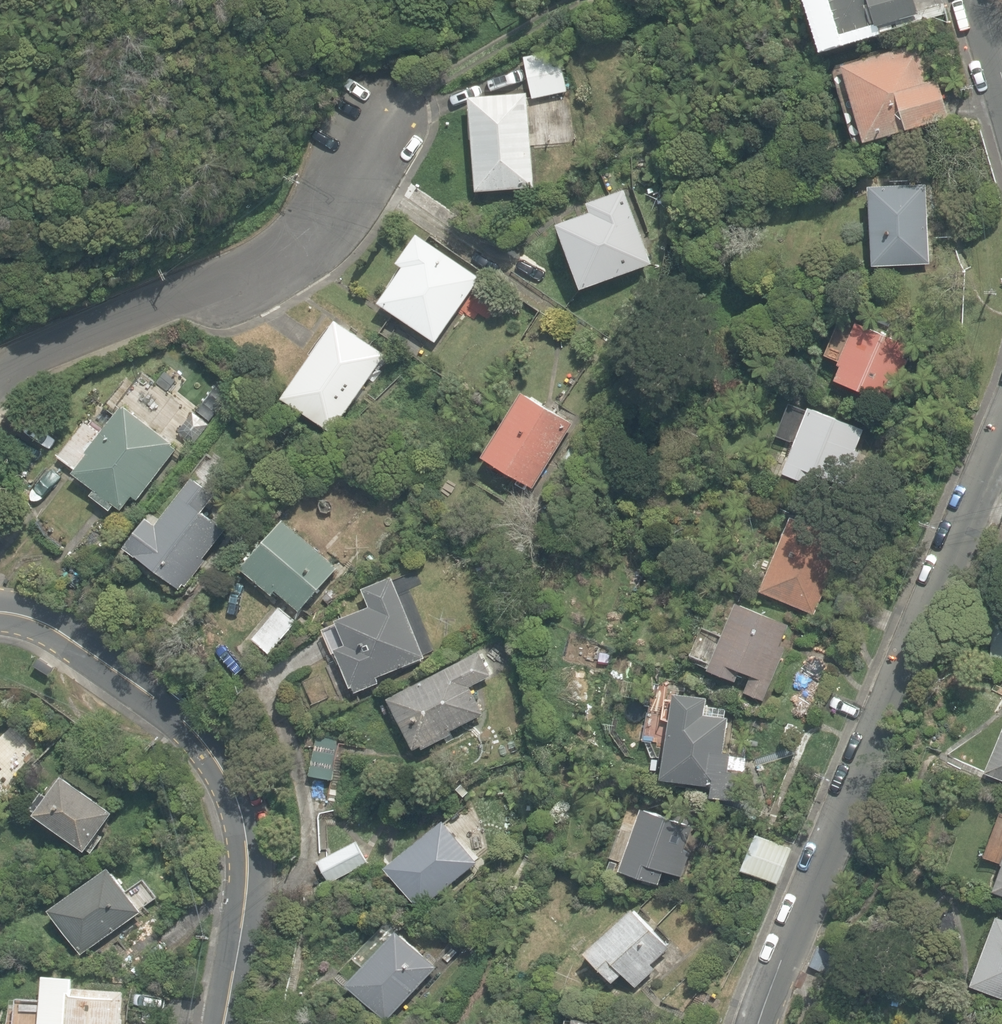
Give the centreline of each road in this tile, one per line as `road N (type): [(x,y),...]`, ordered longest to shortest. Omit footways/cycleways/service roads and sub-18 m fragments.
road 1 (residential): [(757,1023),(1001,432)]
road 2 (residential): [(0,616),(33,622),(121,669),(212,751),(248,850),(226,1023)]
road 3 (residential): [(0,388),(139,317),(250,276),(311,236),(399,114)]

